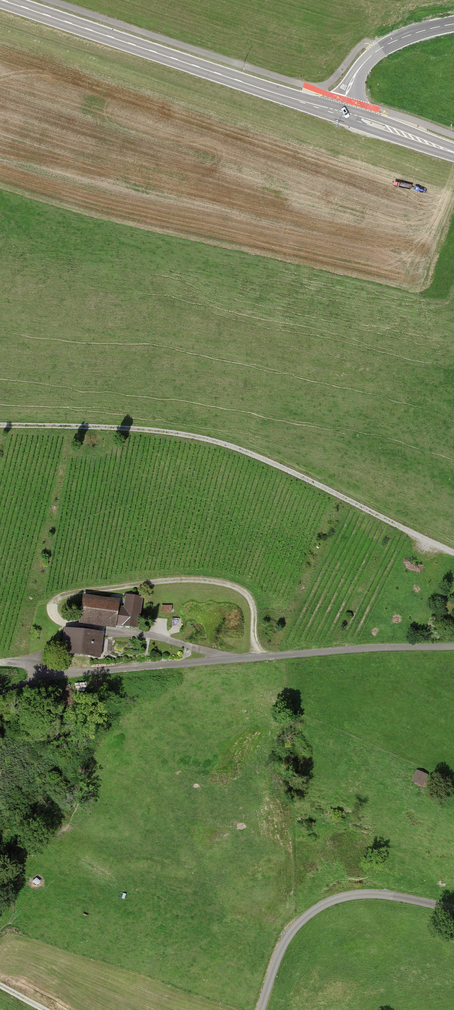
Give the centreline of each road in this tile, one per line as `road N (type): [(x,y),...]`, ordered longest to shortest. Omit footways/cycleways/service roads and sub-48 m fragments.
road 1 (track): [(0,426),(197,437),(273,464),(453,552)]
road 2 (residential): [(453,646),(108,671),(0,664)]
road 3 (track): [(263,656),(246,593),(227,586),(143,586),(59,601),(55,614),(75,627),(231,659)]
road 4 (primary): [(0,1),(340,115)]
road 5 (track): [(453,911),(380,896),(325,907),(281,953),(262,1009)]
road 6 (tertiary): [(453,23),(374,53),(340,115)]

